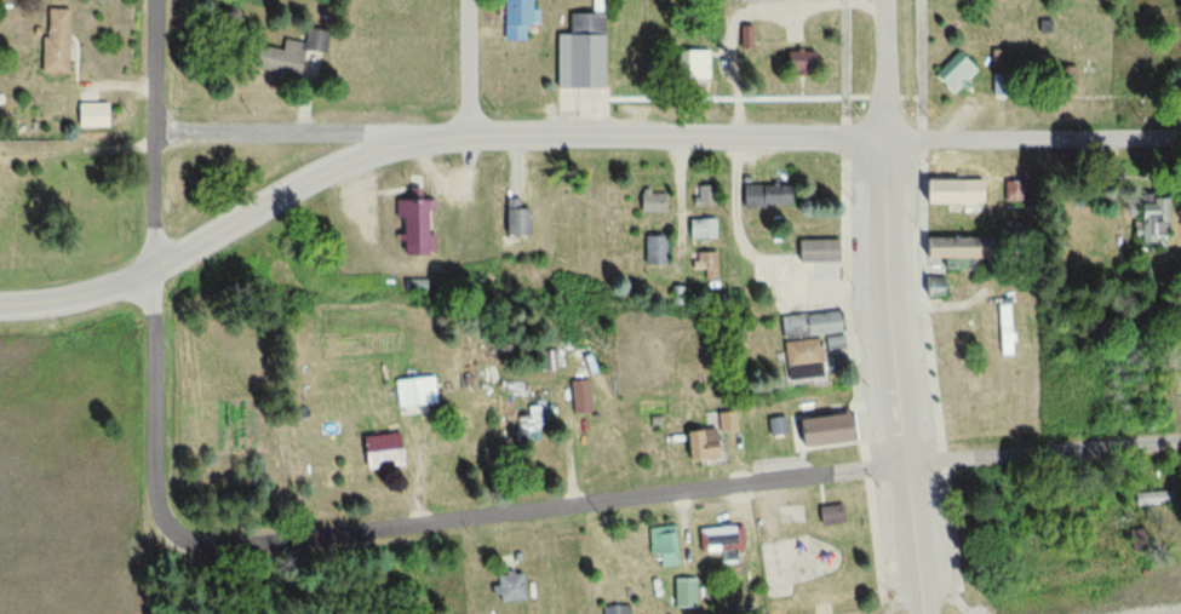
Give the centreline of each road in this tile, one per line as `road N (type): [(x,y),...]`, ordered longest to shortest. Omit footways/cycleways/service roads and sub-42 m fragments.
road 1 (residential): [(901,464),(223,549),(171,538),(154,494),(153,274)]
road 2 (tertiary): [(883,142),(414,134)]
road 3 (tertiary): [(901,464),(887,344),(883,142)]
road 4 (tertiary): [(153,274),(308,178),(414,134)]
road 5 (residential): [(1180,136),(883,142)]
road 6 (residential): [(901,464),(1180,441)]
road 7 (residential): [(153,274),(161,0)]
road 8 (residential): [(414,134),(159,131)]
road 9 (tertiary): [(0,304),(97,293),(153,274)]
road 10 (tertiary): [(923,613),(901,464)]
road 11 (residential): [(883,142),(884,0)]
road 12 (residential): [(470,132),(469,0)]

